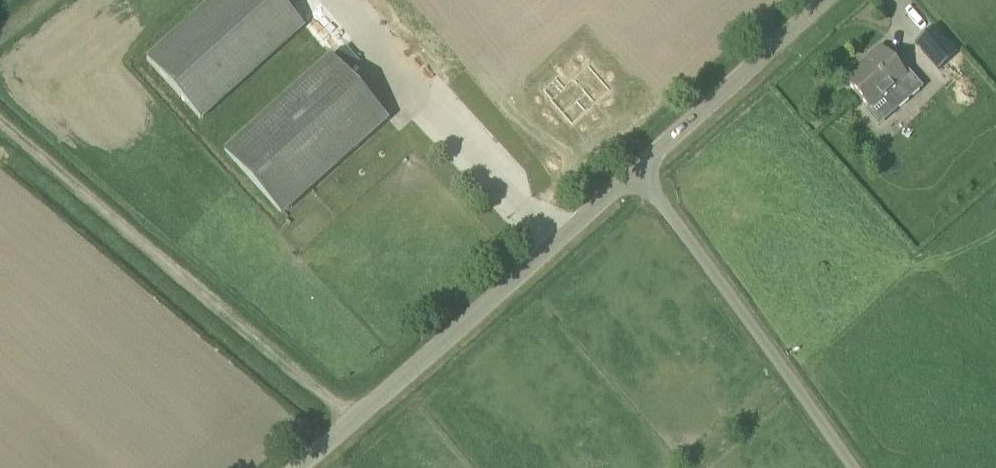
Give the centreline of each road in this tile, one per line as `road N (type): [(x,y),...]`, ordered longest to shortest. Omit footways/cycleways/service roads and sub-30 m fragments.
road 1 (track): [(0,118),(355,421)]
road 2 (unclassified): [(299,467),(638,169)]
road 3 (residential): [(638,169),(855,467)]
road 4 (unclassified): [(638,169),(826,0)]

